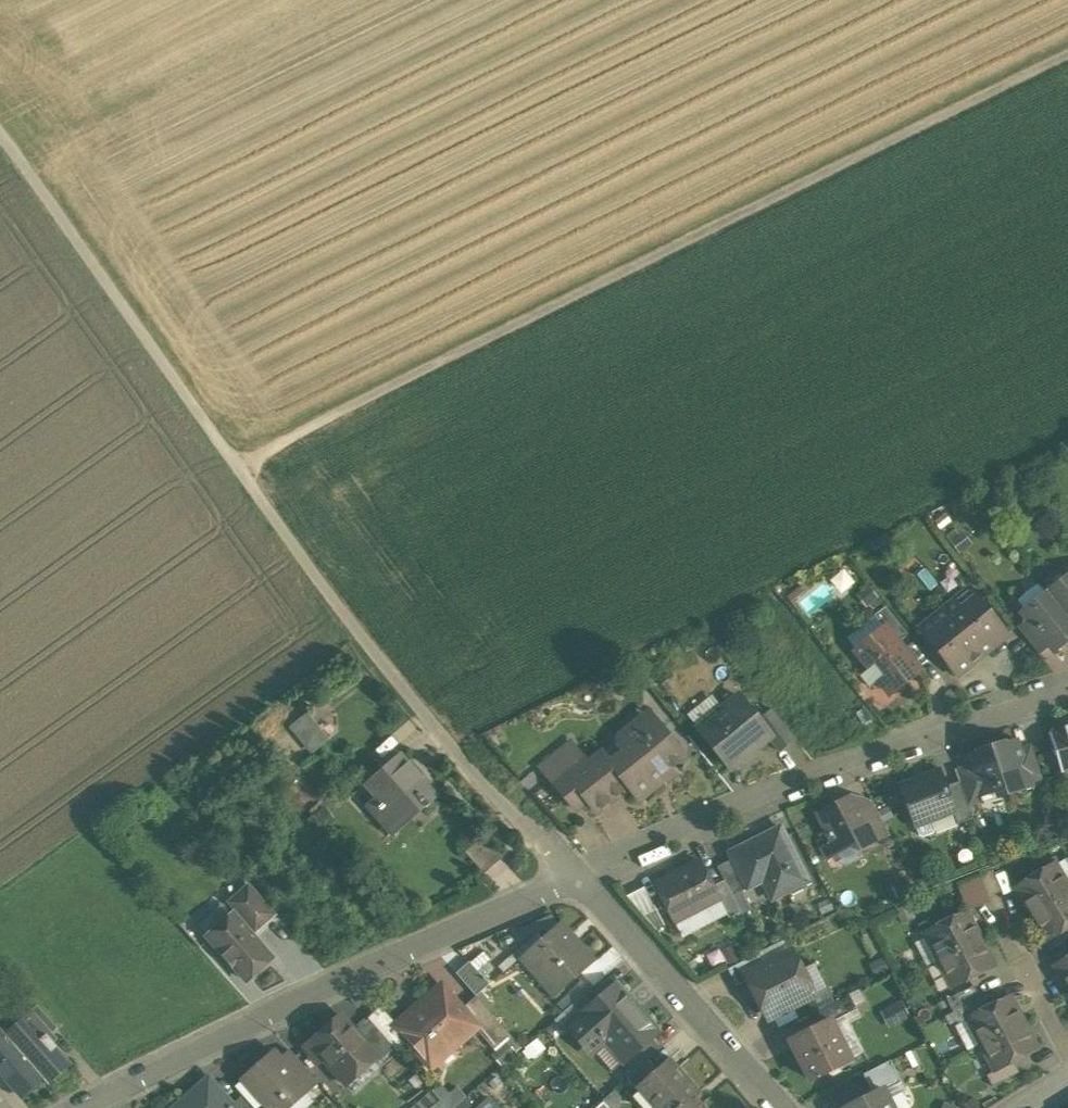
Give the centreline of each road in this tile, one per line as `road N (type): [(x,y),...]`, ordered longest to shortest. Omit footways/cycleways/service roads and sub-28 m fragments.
road 1 (track): [(1067,63),(233,475)]
road 2 (track): [(0,143),(233,475),(357,633)]
road 3 (residential): [(84,1107),(251,1024),(577,882)]
road 4 (residential): [(577,882),(777,793),(1067,691)]
road 5 (residential): [(577,882),(772,1107)]
road 6 (residential): [(1067,1053),(995,913)]

